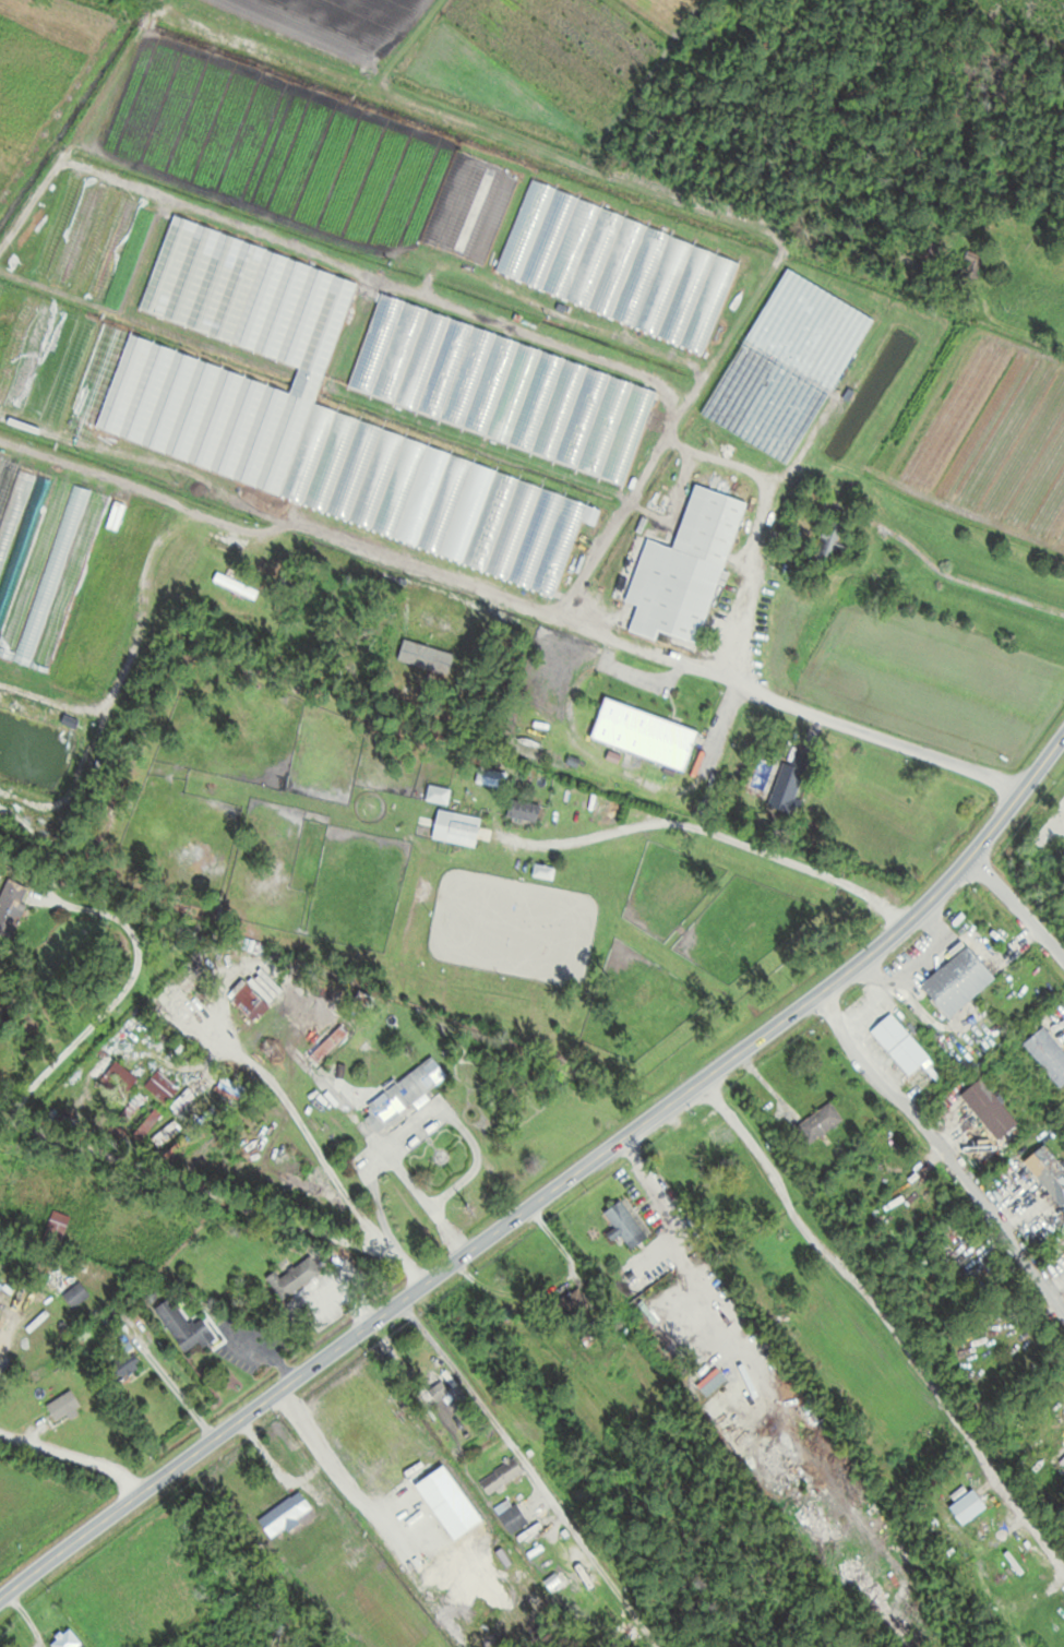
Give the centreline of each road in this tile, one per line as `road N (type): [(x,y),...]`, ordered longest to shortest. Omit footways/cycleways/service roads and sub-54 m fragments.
road 1 (secondary): [(1063,734),(970,857),(874,951),(0,1598)]
road 2 (residential): [(295,522),(1024,788)]
road 3 (residential): [(822,991),(847,1045),(936,1143),(1063,1314)]
road 4 (residential): [(970,857),(1063,961)]

